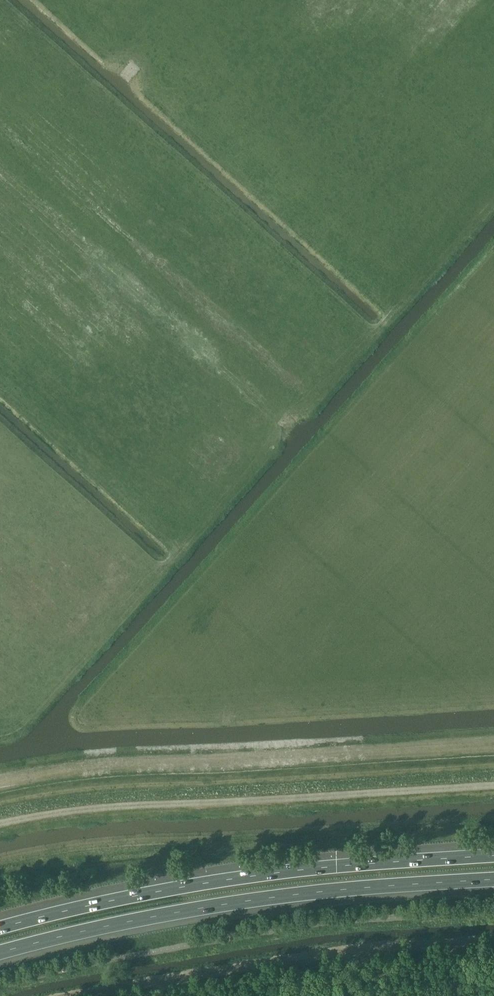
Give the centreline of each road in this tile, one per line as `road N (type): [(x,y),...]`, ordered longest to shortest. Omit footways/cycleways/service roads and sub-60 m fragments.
road 1 (motorway): [(0,956),(234,904),(493,880)]
road 2 (motorway): [(493,856),(196,884),(0,930)]
road 3 (track): [(186,995),(369,950),(493,939)]

